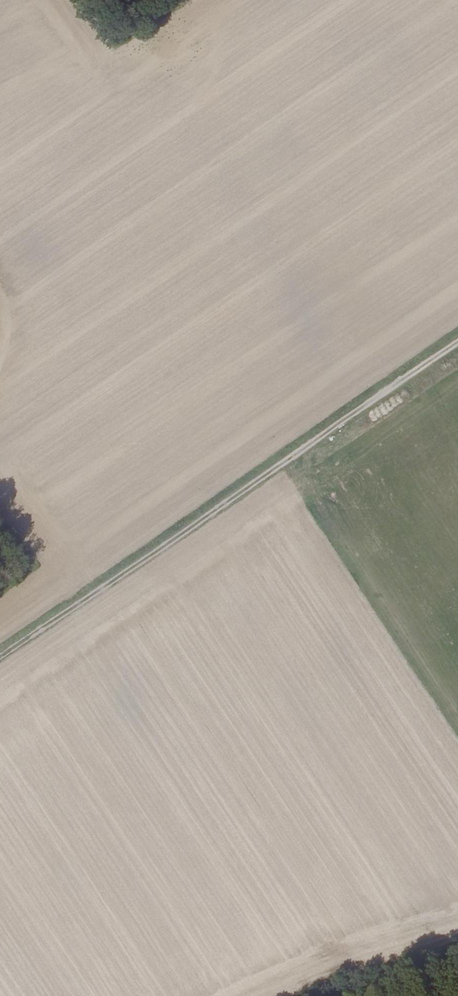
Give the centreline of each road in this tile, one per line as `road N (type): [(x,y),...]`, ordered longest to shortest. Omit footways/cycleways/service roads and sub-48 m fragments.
road 1 (track): [(457,342),(0,657)]

